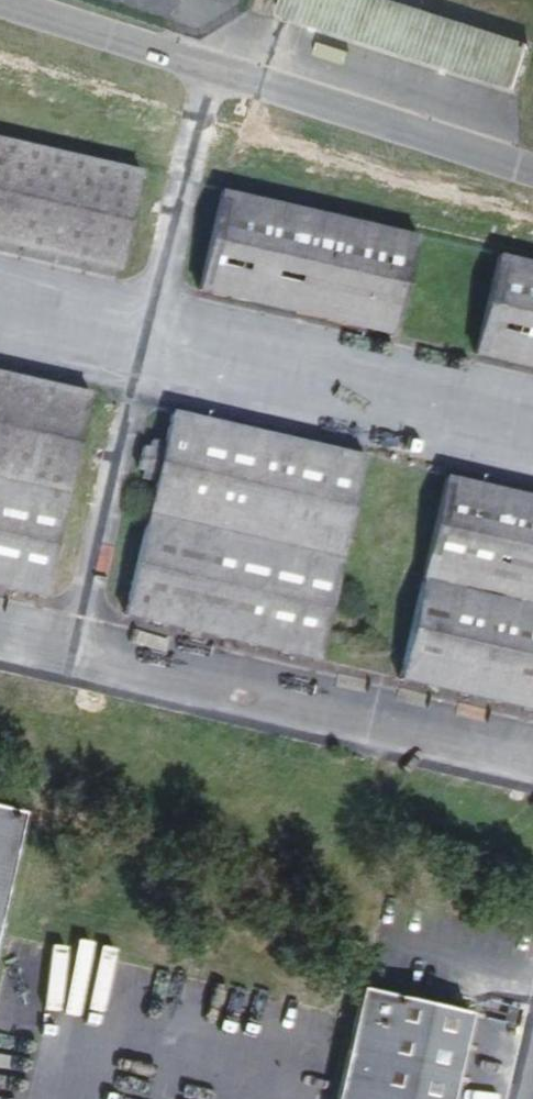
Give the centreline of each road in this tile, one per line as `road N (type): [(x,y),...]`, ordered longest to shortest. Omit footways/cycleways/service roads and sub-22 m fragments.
road 1 (unclassified): [(75,649),(146,343),(532,436)]
road 2 (unclassified): [(6,0),(532,168)]
road 3 (unclassified): [(75,649),(532,754)]

